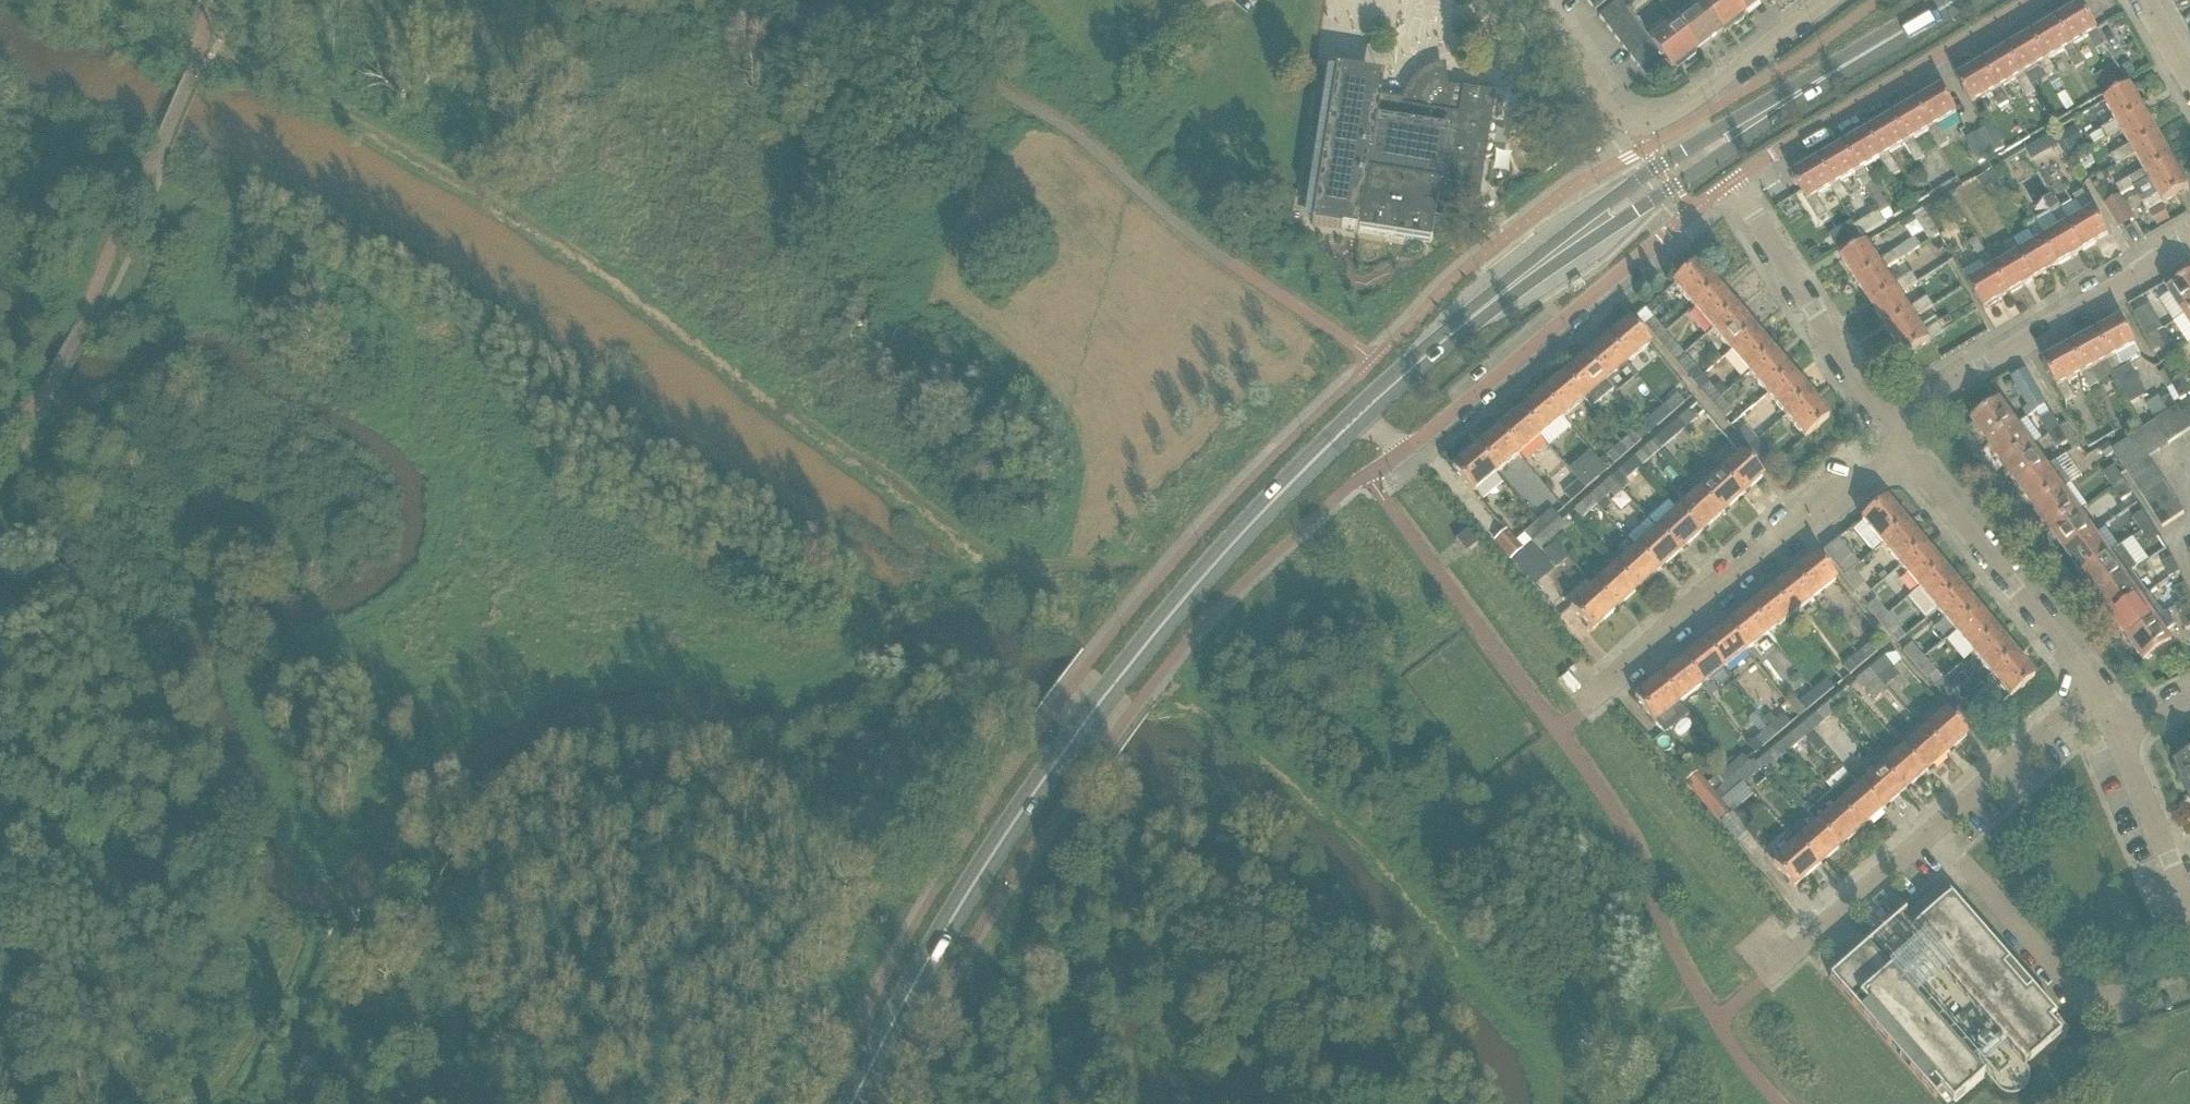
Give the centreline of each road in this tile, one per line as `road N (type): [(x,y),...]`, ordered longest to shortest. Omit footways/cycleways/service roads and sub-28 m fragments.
road 1 (secondary): [(856,1103),(1004,836),(1074,737),(1232,543),(1347,432)]
road 2 (residential): [(1347,432),(1395,450),(1433,428),(1732,181)]
road 3 (residential): [(1532,0),(1608,108),(1638,126),(1680,113),(1825,0)]
road 4 (residential): [(1600,689),(1902,450)]
road 5 (residential): [(1887,425),(2189,244)]
road 6 (residential): [(1732,181),(2033,0)]
road 7 (residential): [(2189,966),(2103,995),(2086,992),(1928,838)]
road 8 (secondary): [(1347,432),(1499,295),(1593,226)]
road 9 (residential): [(2095,687),(1902,450)]
road 10 (residential): [(1887,425),(1732,181)]
road 11 (residential): [(1928,838),(2095,687)]
road 12 (secondary): [(1749,123),(1941,12)]
road 13 (residential): [(1777,965),(1928,838)]
road 14 (secondary): [(1749,123),(1709,134),(1661,164),(1593,226)]
road 15 (secondary): [(1593,226),(1676,186),(1726,153),(1749,123)]
road 16 (residential): [(2189,895),(2119,731)]

